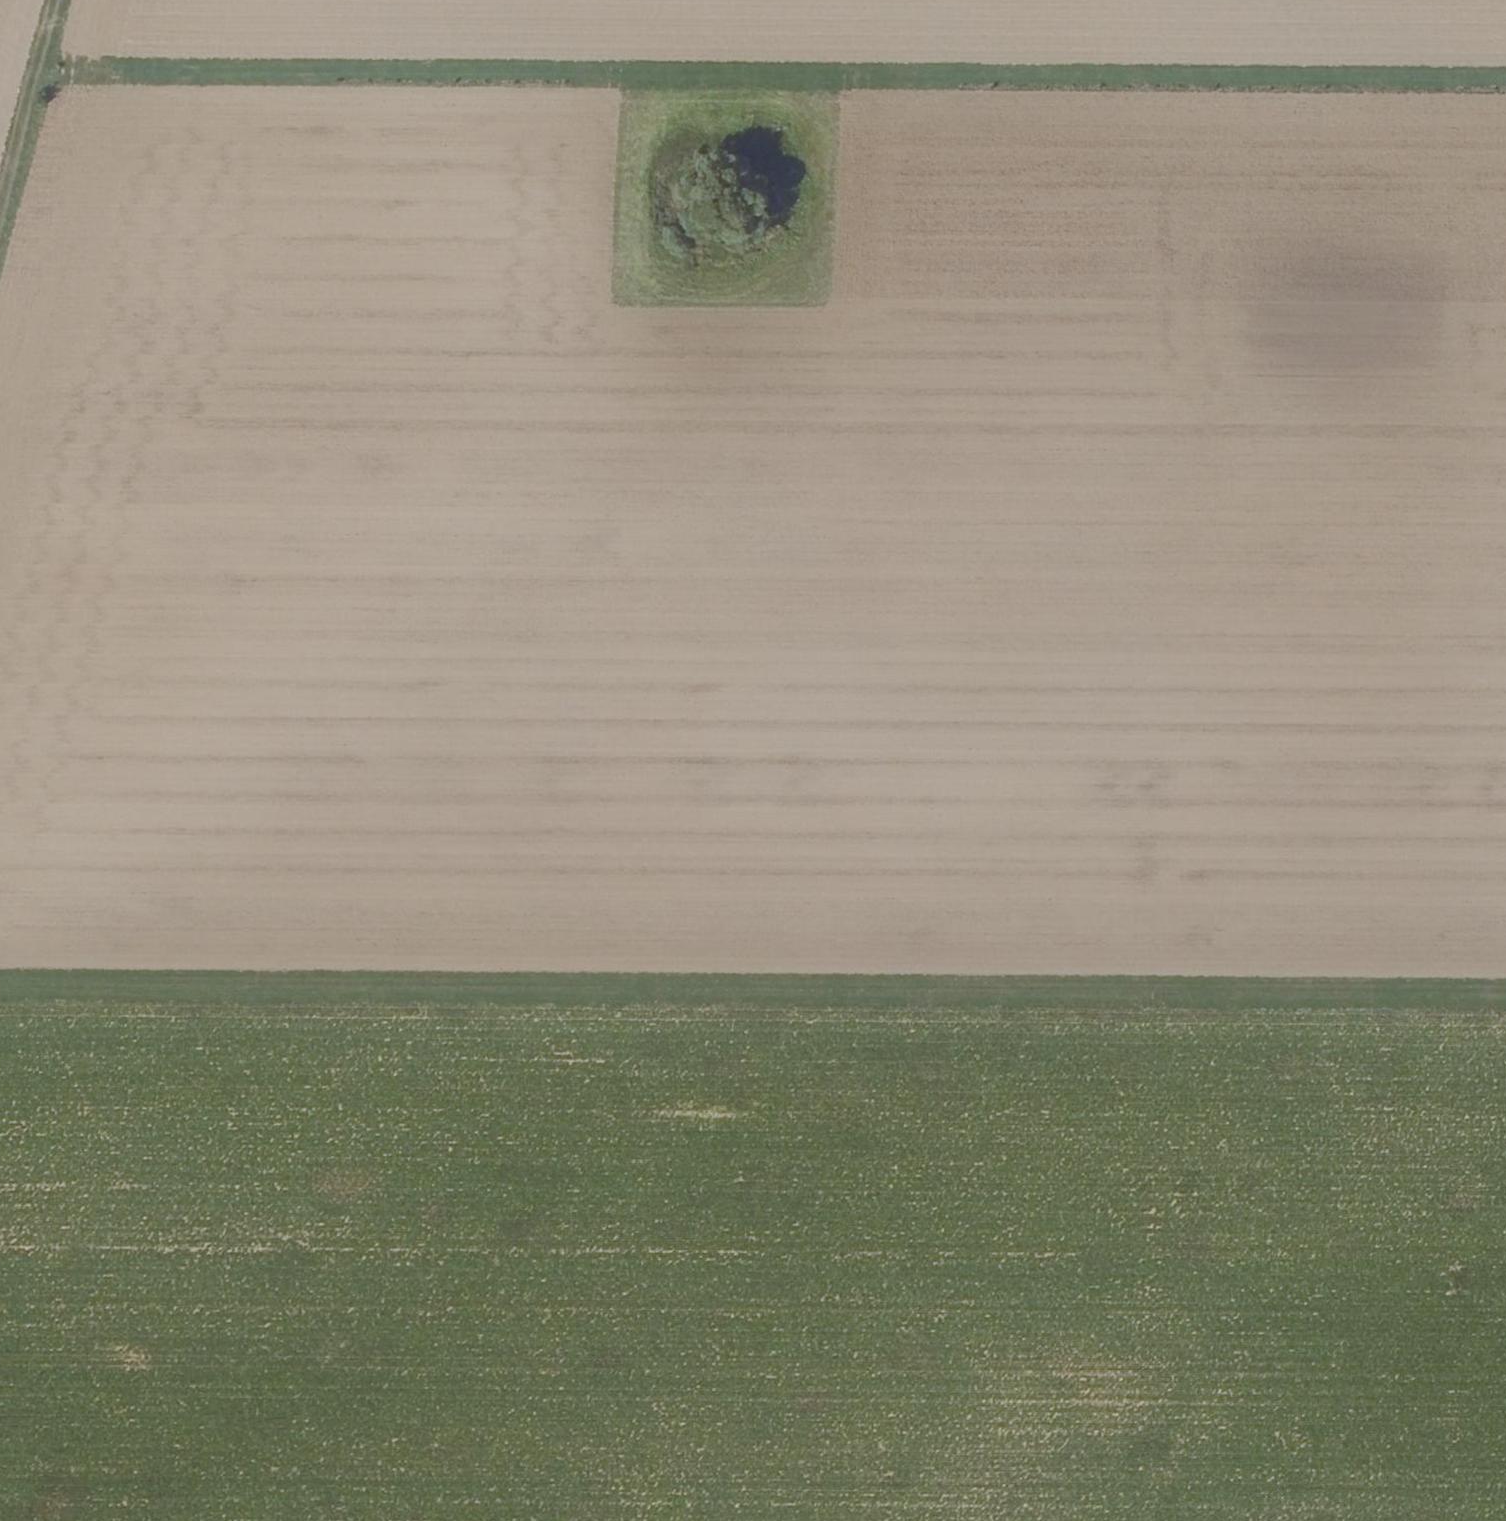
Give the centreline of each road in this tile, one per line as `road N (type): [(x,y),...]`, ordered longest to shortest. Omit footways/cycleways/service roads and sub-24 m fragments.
road 1 (track): [(0,251),(67,0)]

